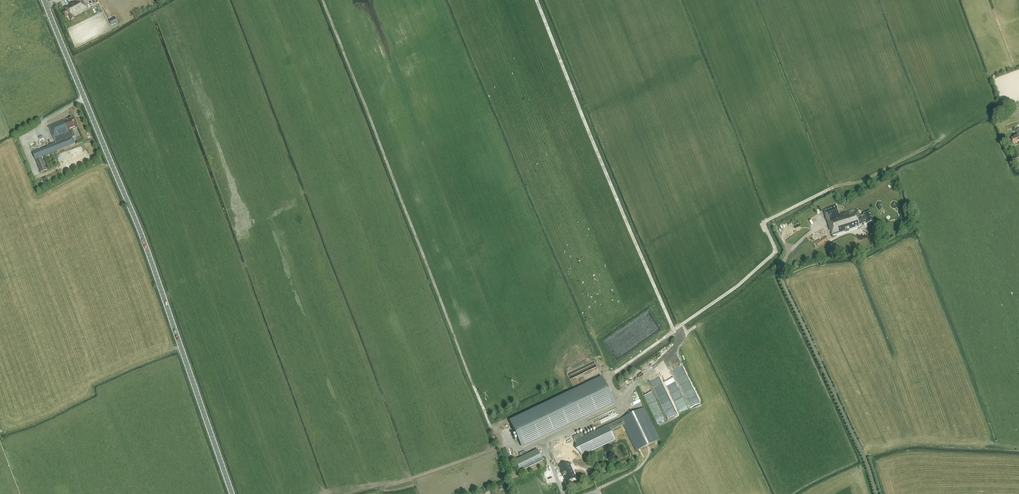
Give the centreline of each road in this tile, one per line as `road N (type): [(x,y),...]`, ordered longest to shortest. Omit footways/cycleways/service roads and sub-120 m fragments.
road 1 (tertiary): [(233,493),(145,242),(44,0)]
road 2 (track): [(877,493),(781,281),(791,251),(812,233)]

